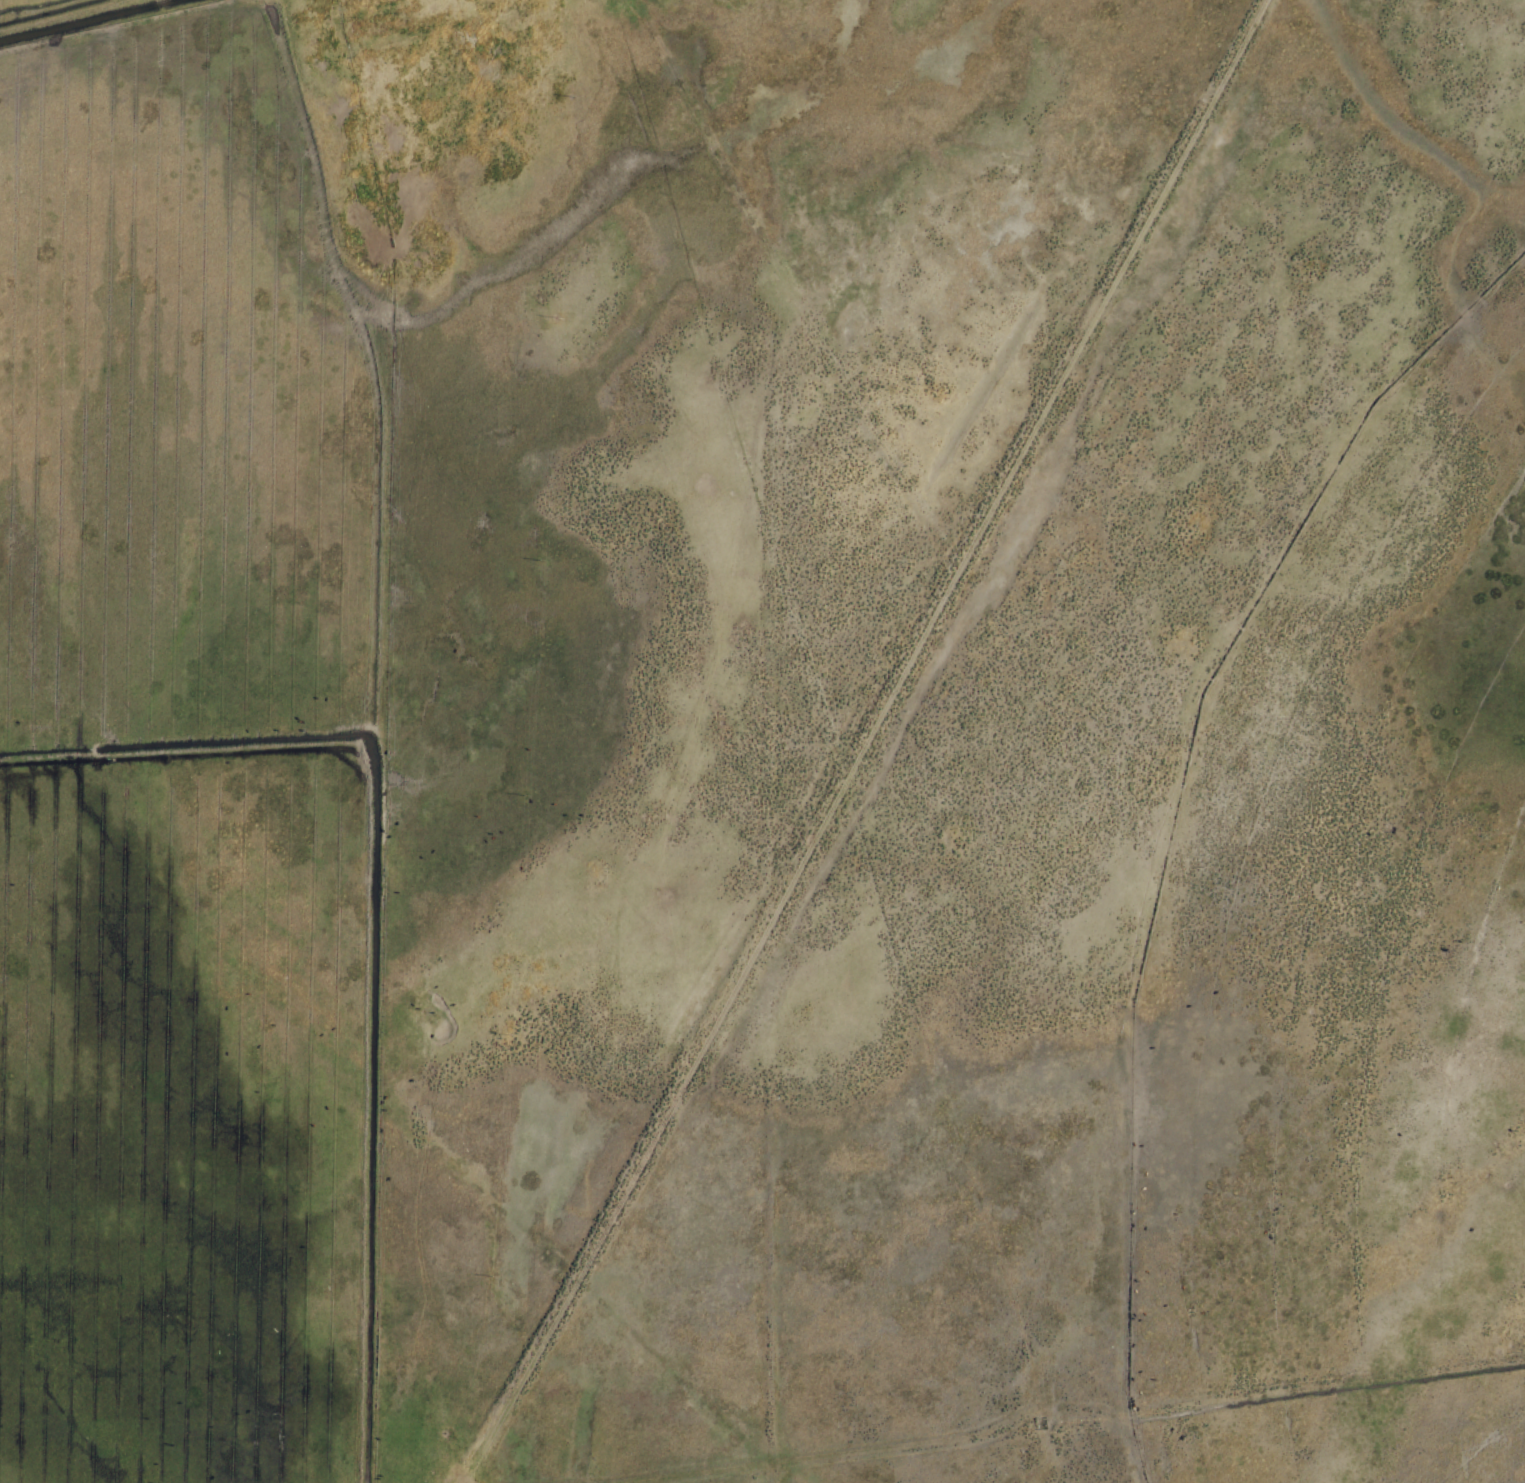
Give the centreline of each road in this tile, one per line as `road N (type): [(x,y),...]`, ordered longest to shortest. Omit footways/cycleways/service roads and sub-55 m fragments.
road 1 (track): [(454,1440),(626,1119),(1258,0)]

